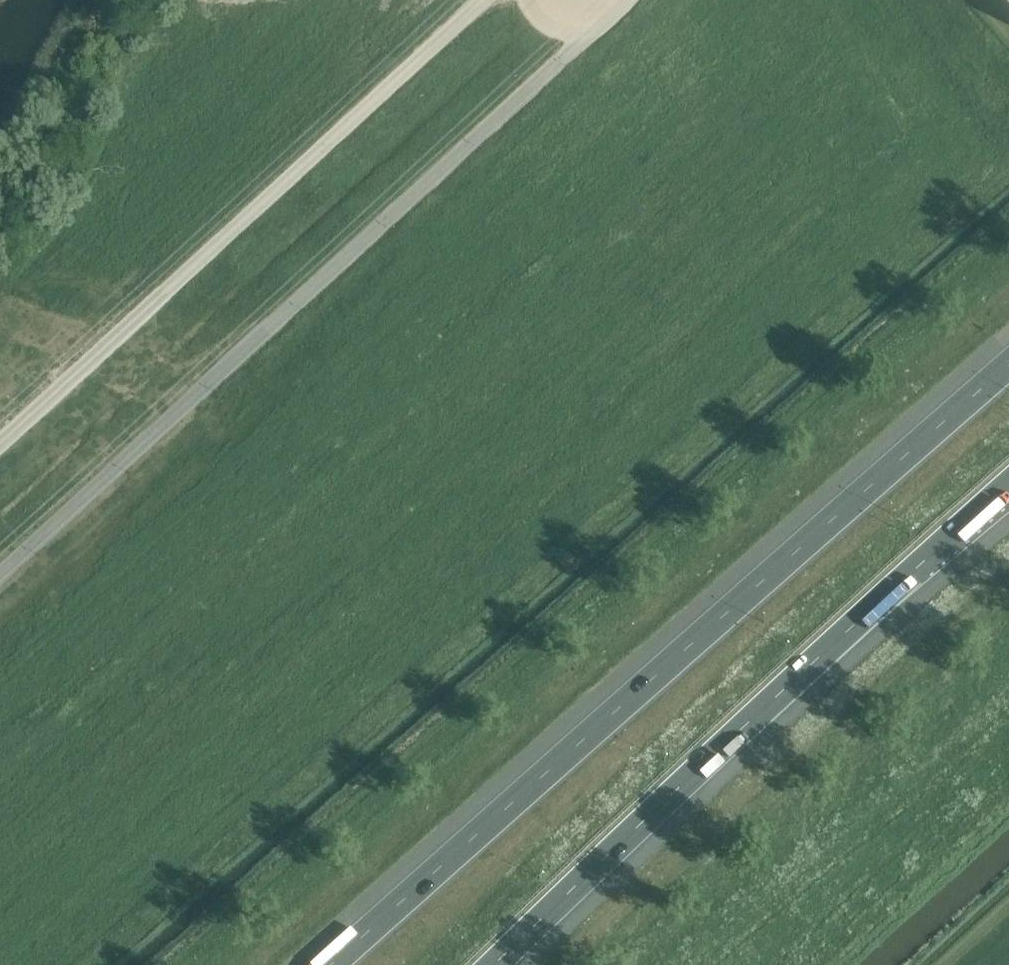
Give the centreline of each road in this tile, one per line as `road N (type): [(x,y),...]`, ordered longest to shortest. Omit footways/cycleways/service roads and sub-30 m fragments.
road 1 (motorway): [(1008,365),(330,964)]
road 2 (tertiary): [(0,576),(586,39)]
road 3 (motorway): [(489,964),(1008,486)]
road 4 (tertiary): [(482,0),(0,444)]

